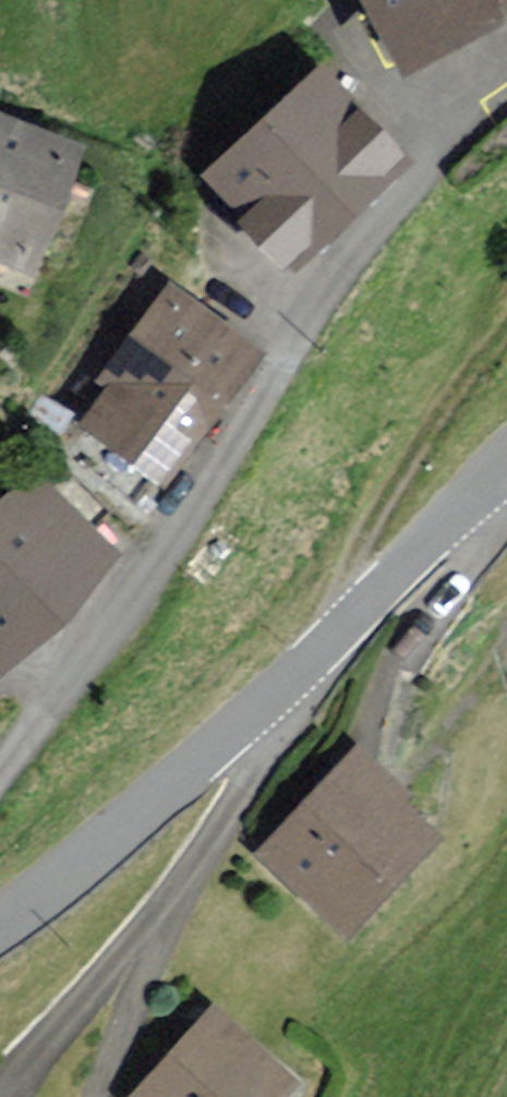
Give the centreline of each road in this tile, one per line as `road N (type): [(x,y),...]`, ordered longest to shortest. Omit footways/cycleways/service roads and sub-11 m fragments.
road 1 (residential): [(506,57),(462,88),(429,164),(320,299),(136,593),(0,772)]
road 2 (unclassified): [(0,922),(74,872),(228,741),(506,463)]
road 3 (track): [(506,326),(408,452),(344,568),(330,614),(344,626)]

